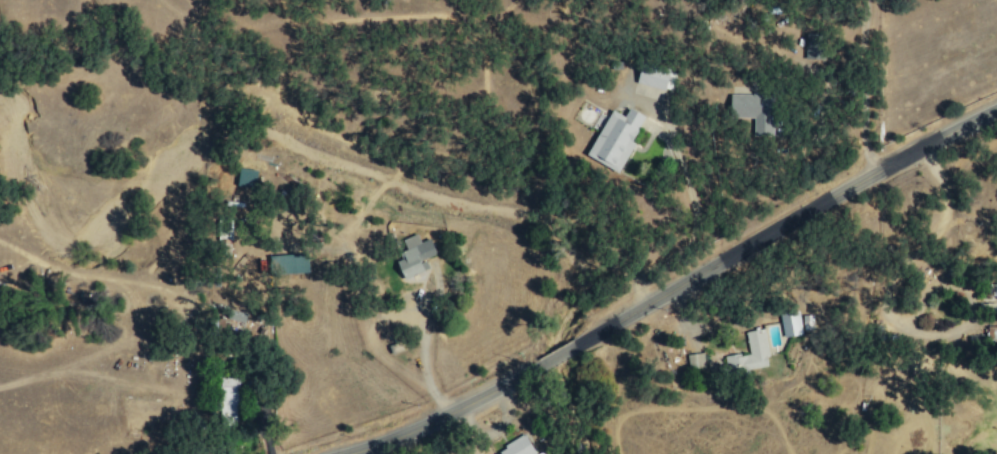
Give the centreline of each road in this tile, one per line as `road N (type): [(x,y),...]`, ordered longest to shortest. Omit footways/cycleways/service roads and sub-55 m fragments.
road 1 (tertiary): [(996,111),(578,343)]
road 2 (tertiary): [(541,364),(437,420),(348,453)]
road 3 (residential): [(877,171),(856,127),(857,0)]

